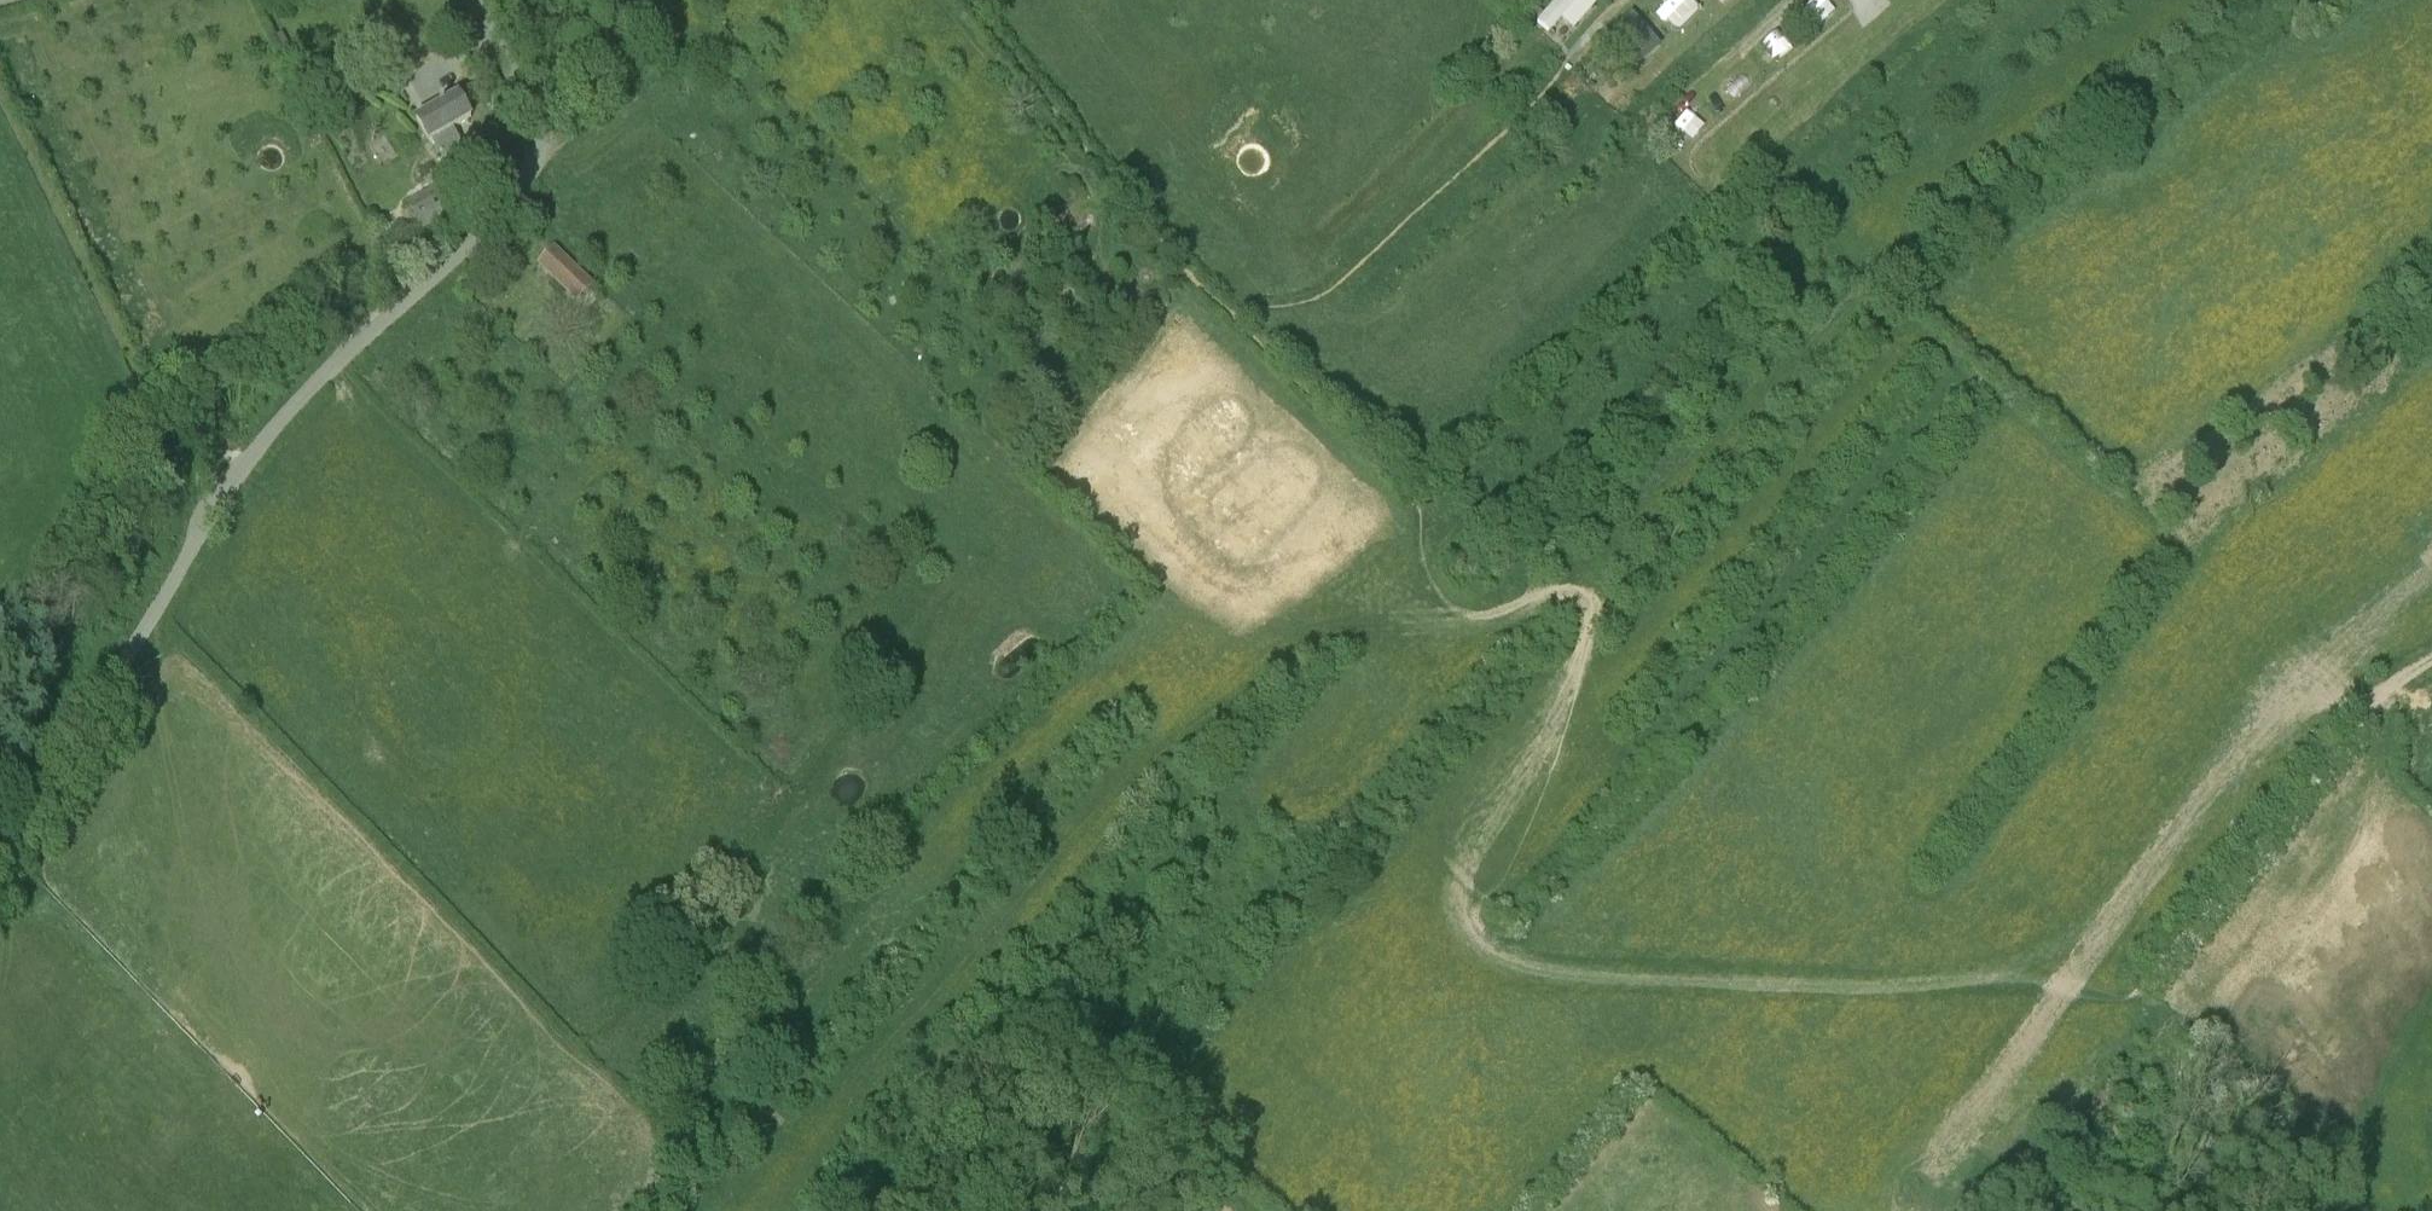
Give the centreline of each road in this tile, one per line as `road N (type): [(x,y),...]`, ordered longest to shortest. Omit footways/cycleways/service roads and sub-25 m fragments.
road 1 (unclassified): [(0,853),(257,448),(526,180),(537,155),(534,115),(471,0)]
road 2 (track): [(2140,988),(2366,710),(2431,657)]

